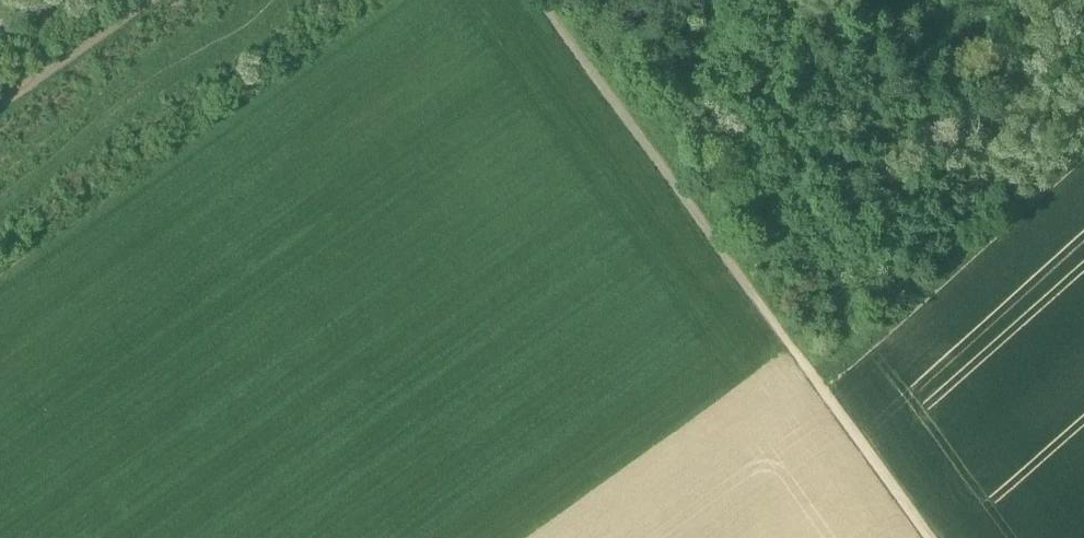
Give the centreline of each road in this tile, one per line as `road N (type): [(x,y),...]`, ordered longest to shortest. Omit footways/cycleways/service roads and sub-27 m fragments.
road 1 (track): [(540,0),(928,537)]
road 2 (track): [(0,105),(145,0)]

